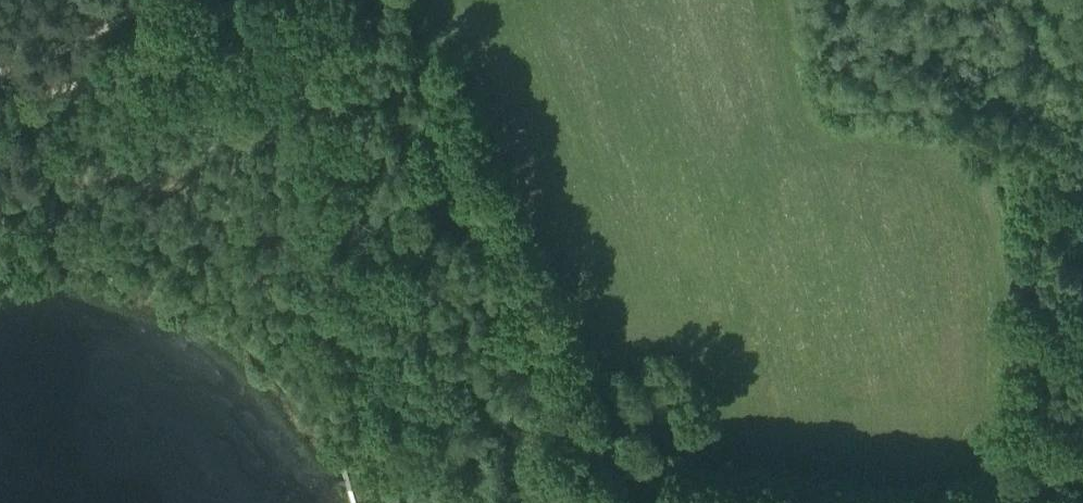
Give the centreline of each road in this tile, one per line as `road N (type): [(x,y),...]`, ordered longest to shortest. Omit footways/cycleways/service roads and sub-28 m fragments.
road 1 (track): [(388,0),(569,418),(619,486)]
road 2 (track): [(63,99),(246,0)]
road 3 (track): [(619,486),(786,502)]

